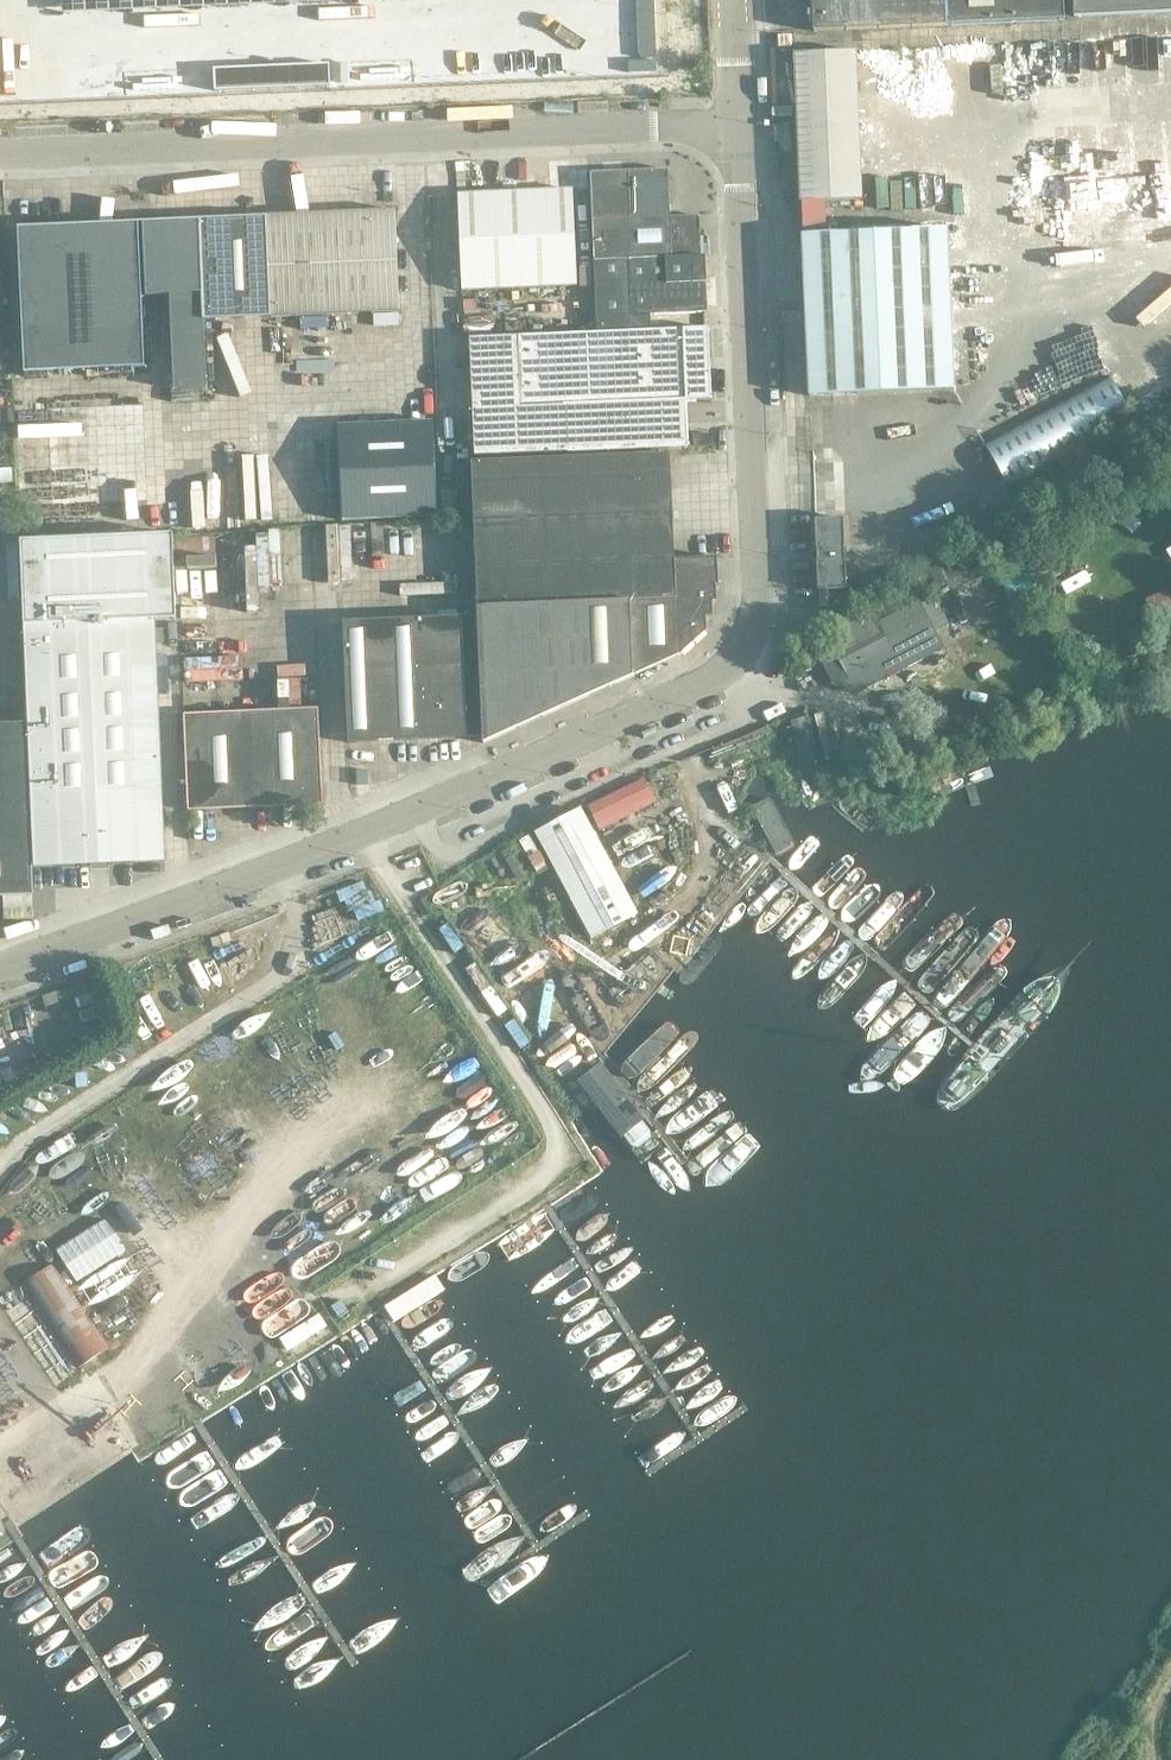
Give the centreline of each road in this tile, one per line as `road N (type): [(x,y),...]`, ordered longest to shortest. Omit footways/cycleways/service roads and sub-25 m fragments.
road 1 (unclassified): [(0,969),(368,834),(711,681),(749,650),(761,600),(737,128)]
road 2 (unclassified): [(0,154),(737,128)]
road 3 (unclassified): [(737,128),(732,0)]

